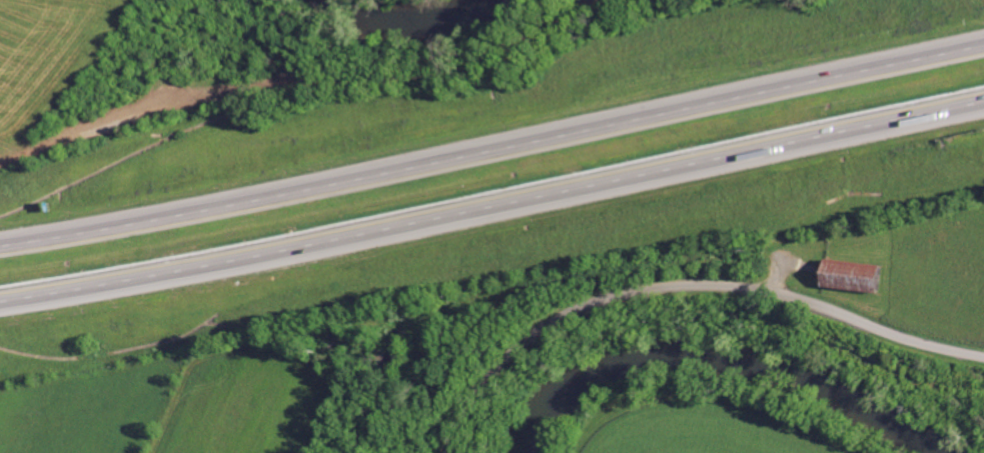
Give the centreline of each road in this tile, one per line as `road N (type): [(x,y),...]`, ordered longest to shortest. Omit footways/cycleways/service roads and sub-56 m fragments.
road 1 (motorway): [(983,43),(191,211),(0,244)]
road 2 (motorway): [(0,305),(233,264),(983,106)]
road 3 (residential): [(451,452),(472,401),(535,332),(598,301),(648,289),(756,289),(983,356)]

